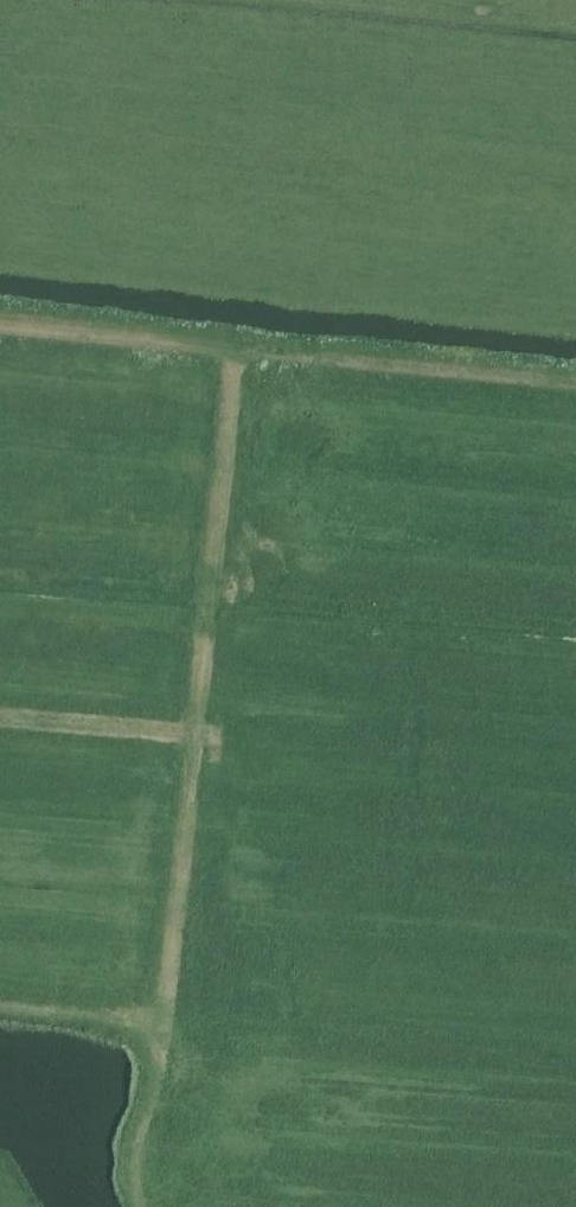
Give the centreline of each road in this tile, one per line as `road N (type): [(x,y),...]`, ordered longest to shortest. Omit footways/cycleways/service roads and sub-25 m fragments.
road 1 (track): [(0,724),(203,743),(234,349),(0,328)]
road 2 (track): [(142,1206),(136,1179),(203,743)]
road 3 (track): [(234,349),(575,383)]
road 4 (track): [(163,1023),(0,1010)]

